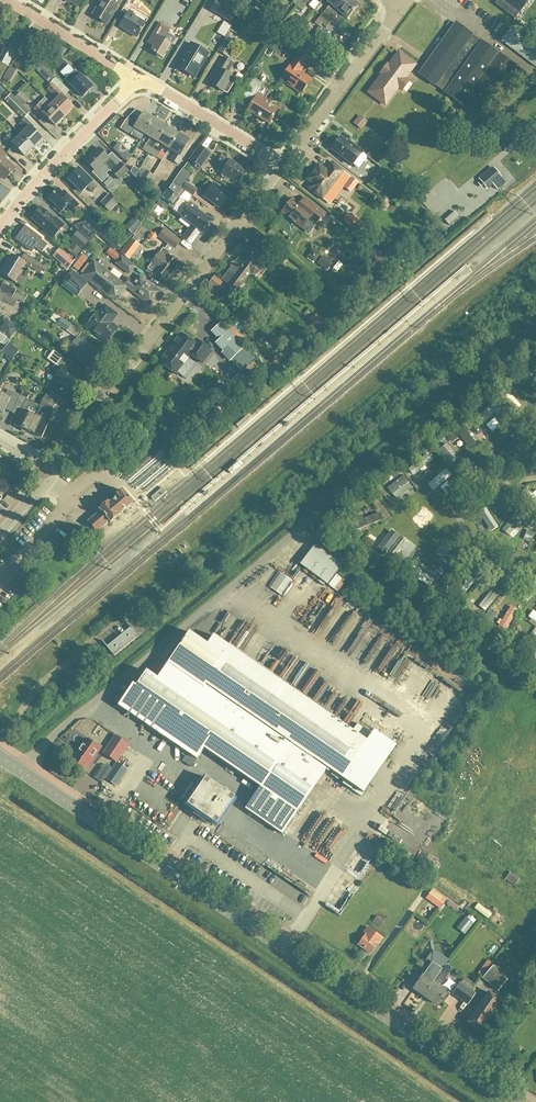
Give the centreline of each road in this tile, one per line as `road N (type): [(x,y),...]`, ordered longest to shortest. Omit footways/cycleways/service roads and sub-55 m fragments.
road 1 (unclassified): [(23,772),(78,715),(535,322)]
road 2 (tertiary): [(513,1101),(23,772)]
road 3 (residential): [(47,476),(282,165)]
road 4 (residential): [(0,223),(136,81)]
road 5 (residential): [(282,165),(399,13)]
road 6 (residential): [(282,165),(136,81)]
road 7 (residential): [(136,81),(4,0)]

